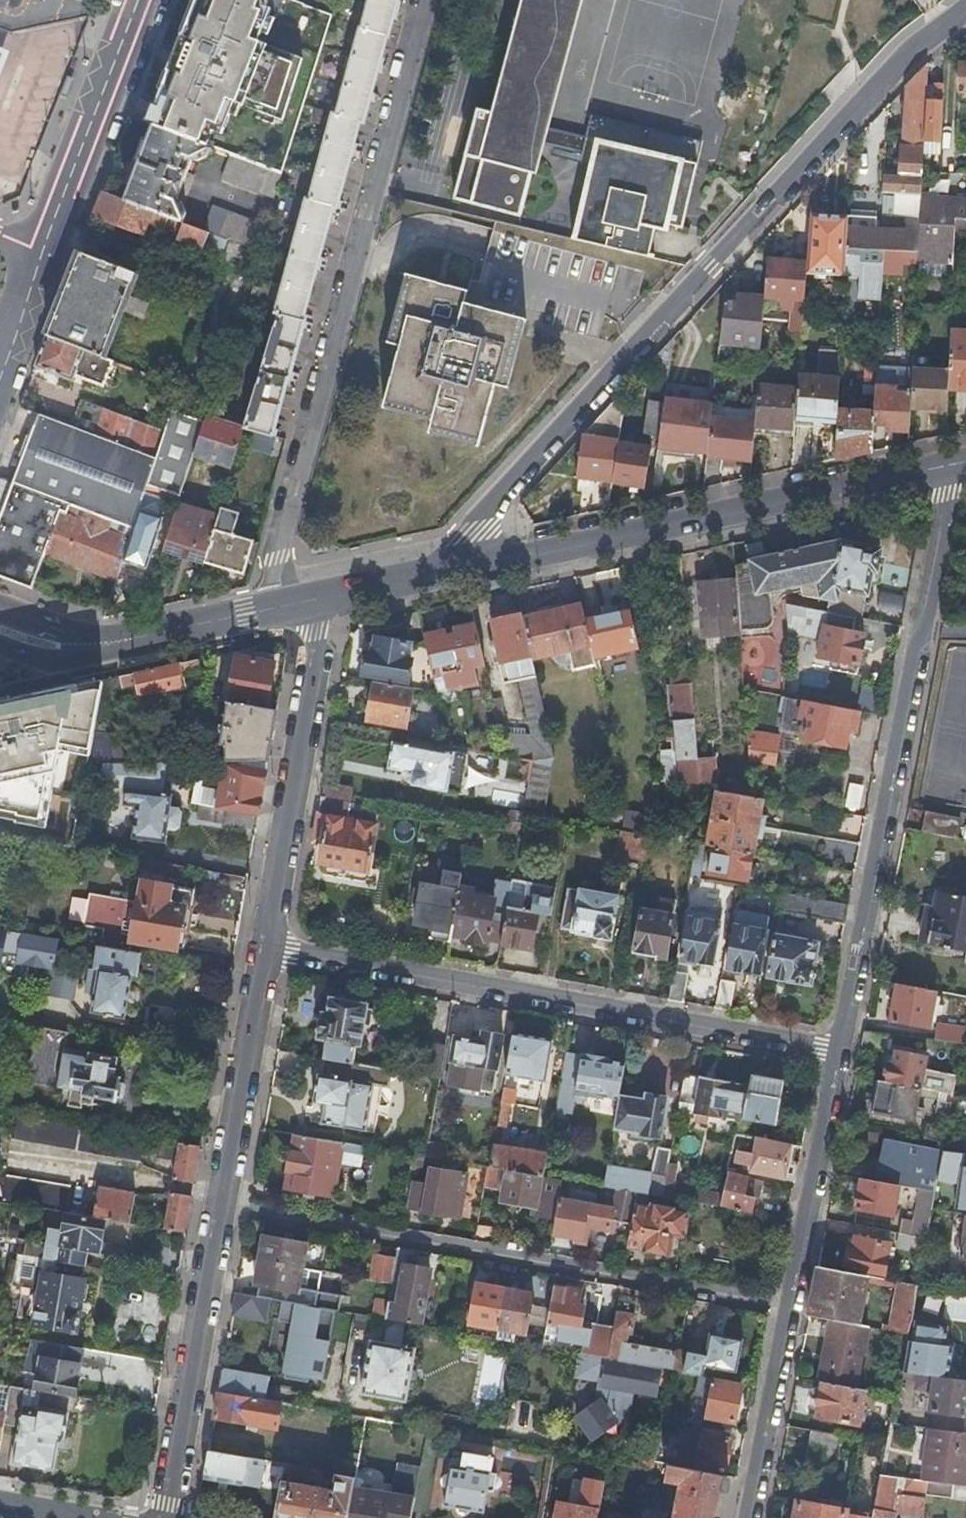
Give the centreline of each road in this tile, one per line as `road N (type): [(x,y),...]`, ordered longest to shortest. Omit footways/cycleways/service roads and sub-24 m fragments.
road 1 (residential): [(965,5),(910,49),(487,506),(465,566)]
road 2 (residential): [(280,606),(274,559),(426,0)]
road 3 (residential): [(951,464),(838,1046)]
road 4 (residential): [(219,1203),(789,1306)]
road 5 (residential): [(268,945),(838,1046)]
road 6 (unclassified): [(465,566),(951,464)]
road 7 (residential): [(268,945),(323,597)]
road 8 (residential): [(168,1517),(219,1203)]
road 9 (secondary): [(136,0),(38,253)]
road 10 (residential): [(838,1046),(789,1306)]
road 11 (residential): [(219,1203),(268,945)]
road 12 (residential): [(789,1306),(746,1517)]
road 13 (unclassified): [(79,647),(280,606)]
road 14 (unclassified): [(323,597),(465,566)]

